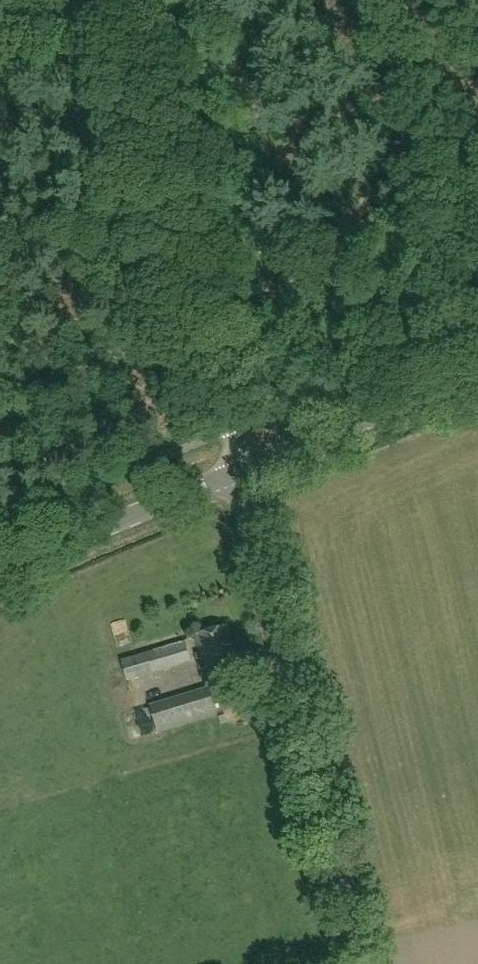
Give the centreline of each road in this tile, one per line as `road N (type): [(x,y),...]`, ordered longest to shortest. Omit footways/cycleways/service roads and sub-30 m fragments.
road 1 (unclassified): [(364,963),(241,474)]
road 2 (tertiary): [(0,573),(241,474)]
road 3 (tertiary): [(241,474),(477,378)]

